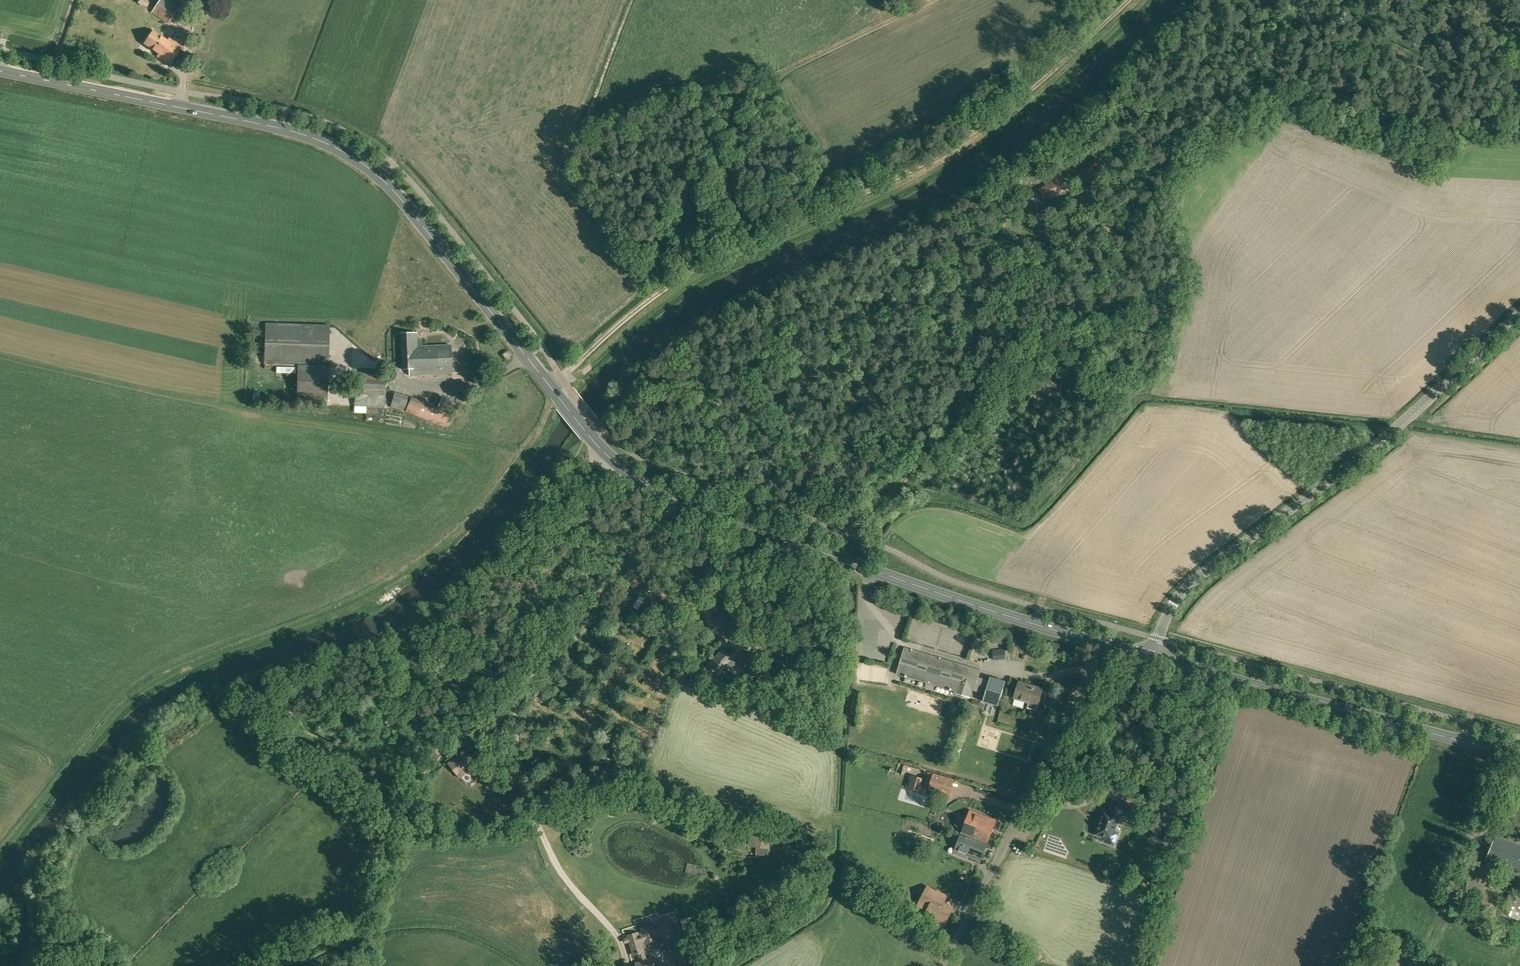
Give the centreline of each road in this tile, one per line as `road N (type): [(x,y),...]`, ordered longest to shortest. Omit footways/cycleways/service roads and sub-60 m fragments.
road 1 (secondary): [(1033,623),(644,482),(592,439),(416,214),(354,156),(290,129),(0,70)]
road 2 (track): [(567,385),(478,521),(424,563),(194,665),(128,710),(0,862)]
road 3 (track): [(1147,0),(994,138),(913,184),(719,269),(664,303),(567,385)]
road 4 (track): [(562,377),(648,300),(723,256),(966,145),(1033,96),(1133,0)]
road 5 (track): [(288,965),(356,931),(386,825),(566,587),(584,533),(592,439)]
road 6 (unclassified): [(1152,658),(1181,597),(1346,472),(1519,314)]
road 7 (track): [(685,279),(680,208),(714,158),(768,106),(781,78),(938,0)]
road 8 (secondary): [(1519,760),(1152,658)]
road 9 (unclassified): [(940,965),(1110,645)]
road 10 (track): [(911,476),(1038,349),(1080,349),(1130,388)]
road 11 (track): [(1013,369),(997,351),(997,325),(1092,214),(1084,186),(1068,180)]
road 12 (track): [(592,439),(574,443),(517,527),(443,596)]
road 13 (track): [(739,522),(720,587),(729,643),(750,659)]
road 14 (track): [(1436,128),(1473,74),(1451,0)]

